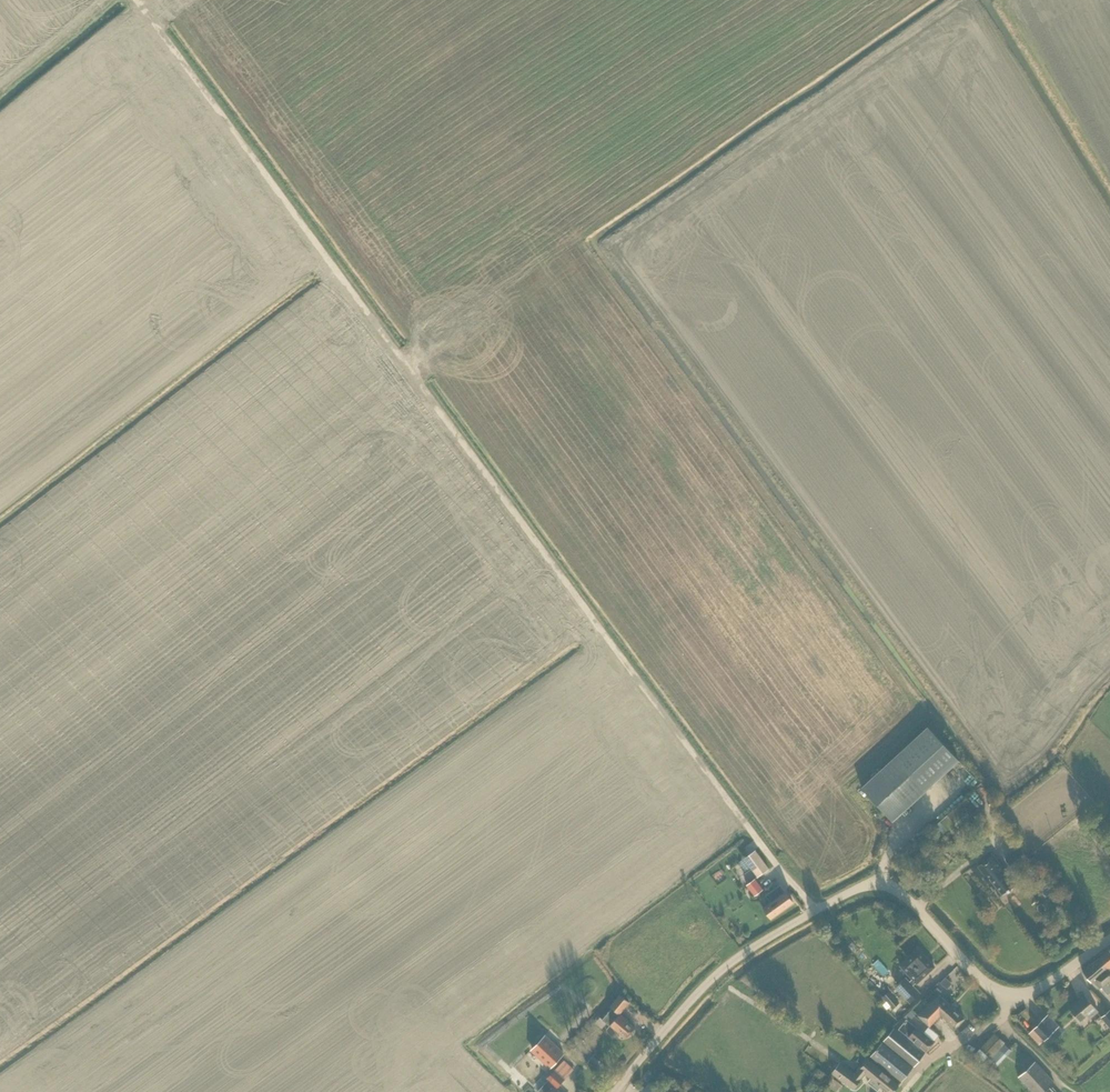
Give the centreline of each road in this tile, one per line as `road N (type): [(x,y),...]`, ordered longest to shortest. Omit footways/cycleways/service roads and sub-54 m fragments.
road 1 (track): [(816,910),(137,0)]
road 2 (unclassified): [(1008,993),(977,974),(899,893),(863,887),(706,984),(616,1091)]
road 3 (track): [(0,85),(111,0)]
road 4 (residential): [(1008,993),(1013,1034),(1069,1088)]

